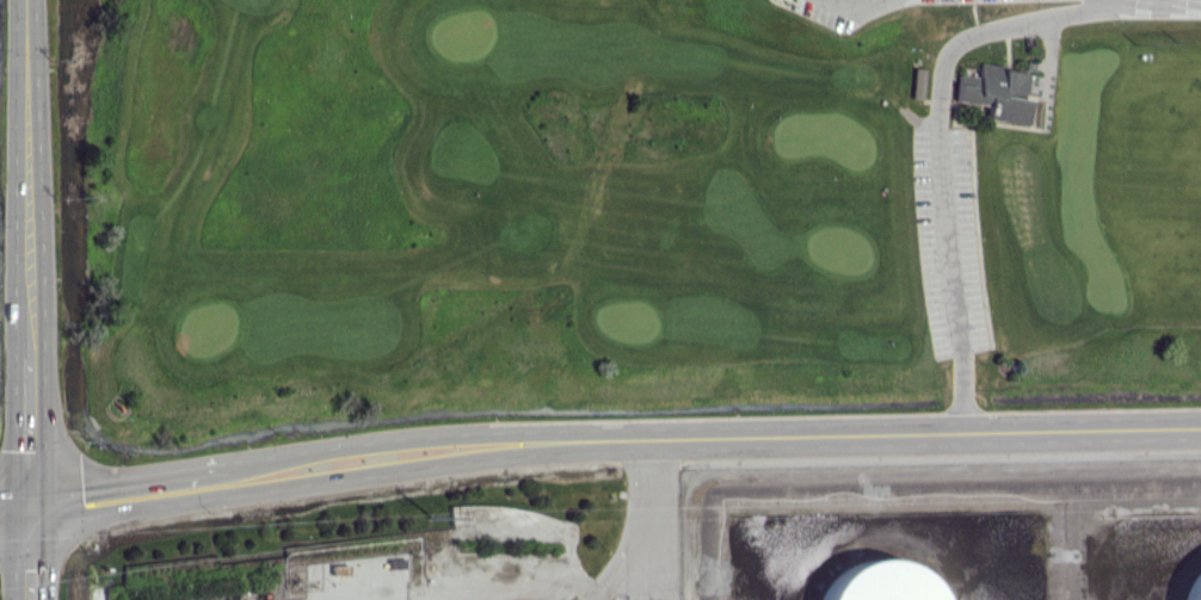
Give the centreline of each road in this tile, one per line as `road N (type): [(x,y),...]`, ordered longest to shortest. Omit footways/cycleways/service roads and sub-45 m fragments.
road 1 (primary): [(228,481),(442,450),(1200,431)]
road 2 (primary): [(31,0),(31,359)]
road 3 (primary): [(30,509),(228,481)]
road 4 (residential): [(646,599),(648,445)]
road 5 (primary): [(30,509),(31,359)]

